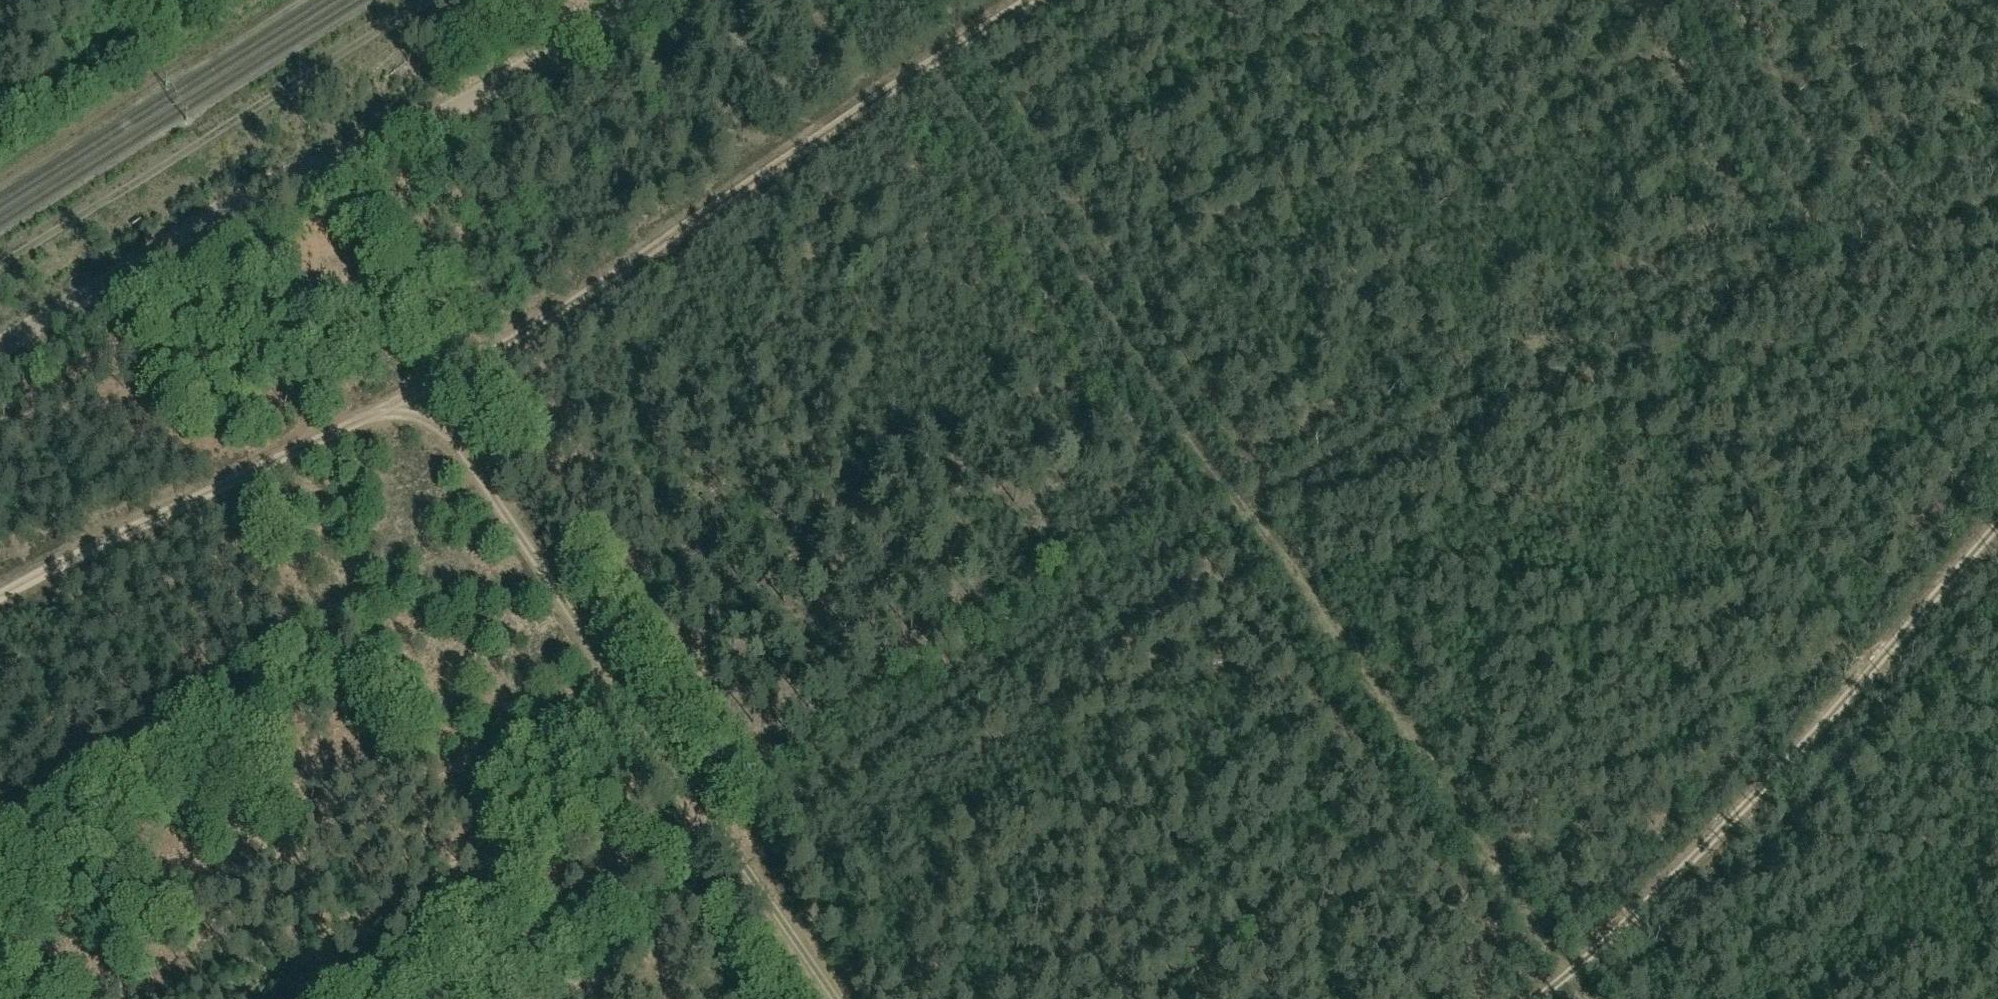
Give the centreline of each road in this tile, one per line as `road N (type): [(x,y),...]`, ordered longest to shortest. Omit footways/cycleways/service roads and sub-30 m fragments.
road 1 (track): [(0,265),(427,0)]

